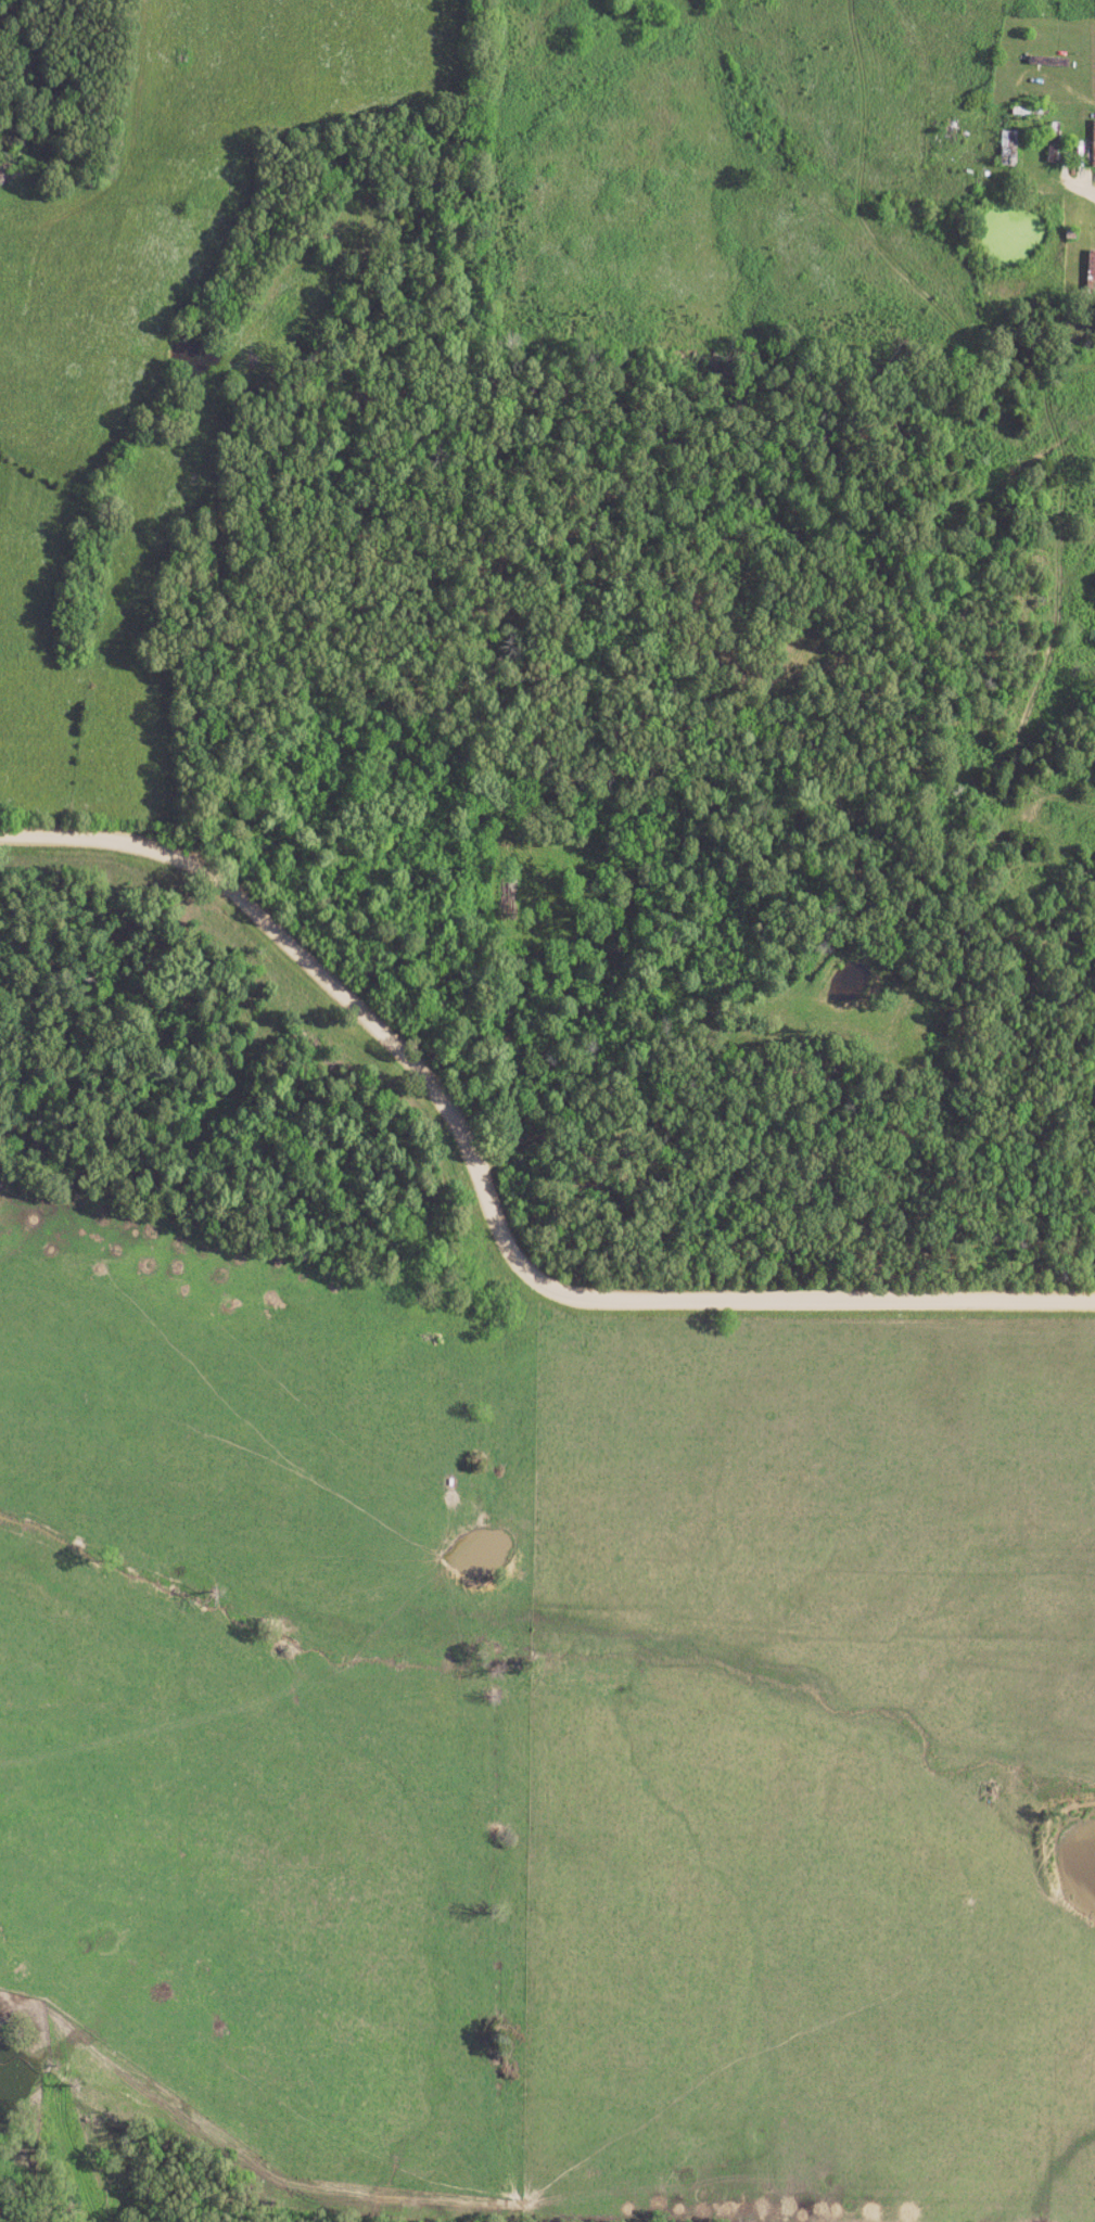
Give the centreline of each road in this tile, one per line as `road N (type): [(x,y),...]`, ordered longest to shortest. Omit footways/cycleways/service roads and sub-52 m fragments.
road 1 (residential): [(1094,1296),(574,1289),(535,1272),(514,1246),(431,1080),(300,942),(217,872),(137,840),(0,833)]

